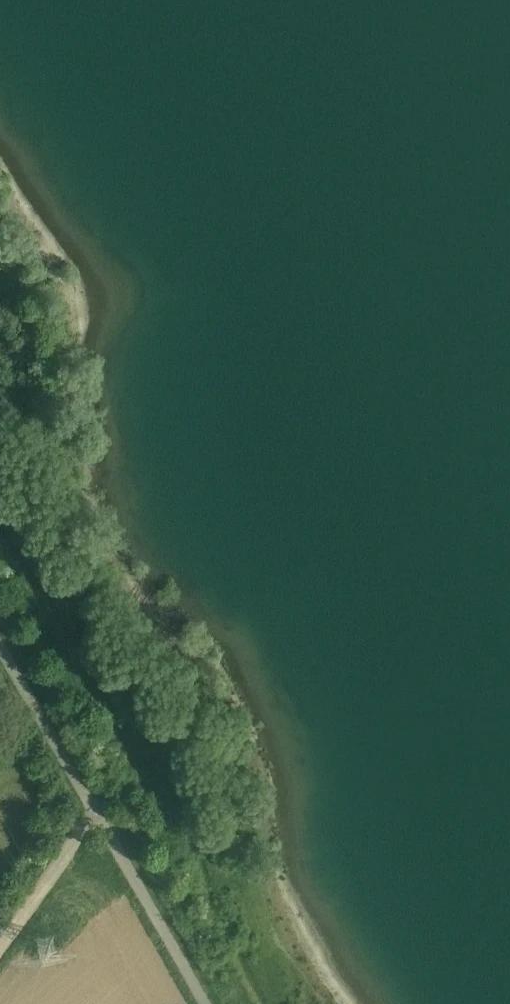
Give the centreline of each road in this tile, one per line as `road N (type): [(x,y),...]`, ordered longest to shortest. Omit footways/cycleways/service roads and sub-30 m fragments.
road 1 (unclassified): [(0,943),(96,812)]

